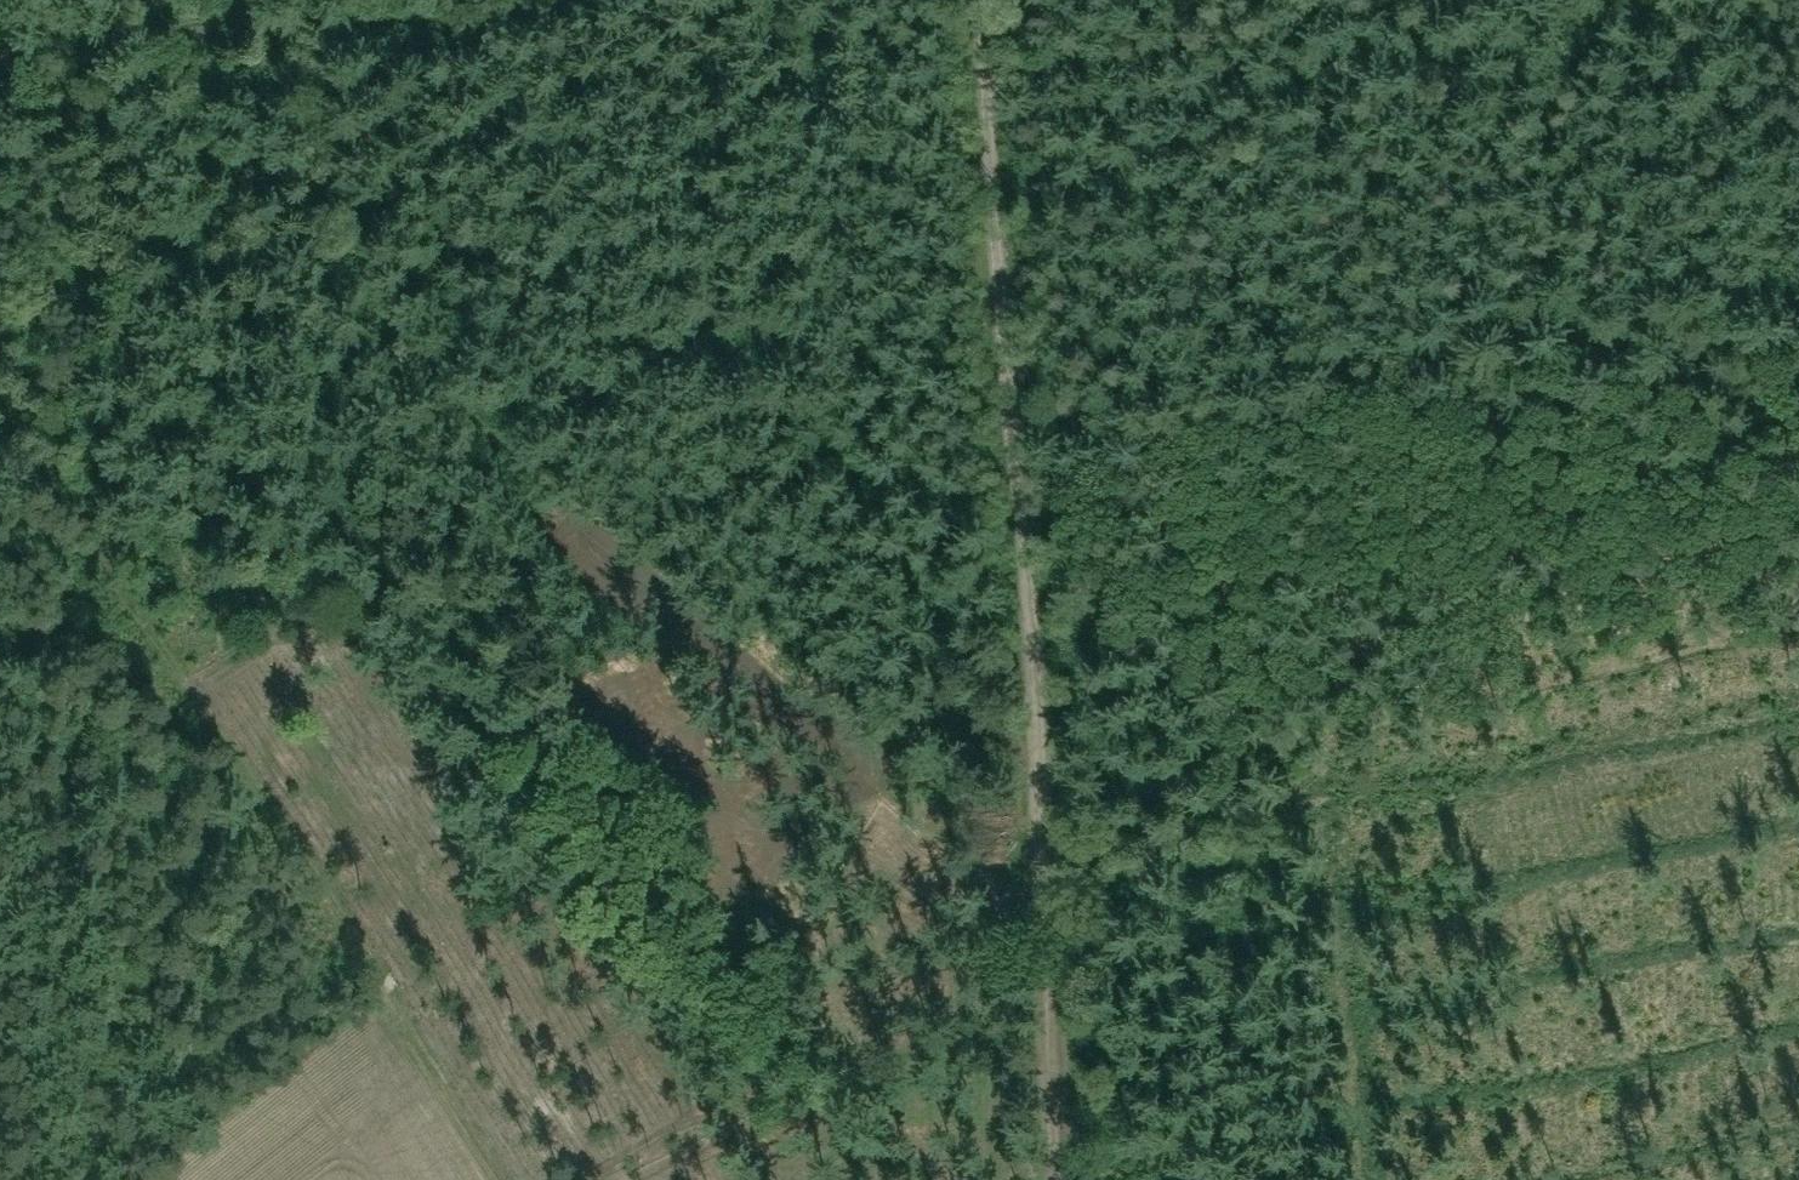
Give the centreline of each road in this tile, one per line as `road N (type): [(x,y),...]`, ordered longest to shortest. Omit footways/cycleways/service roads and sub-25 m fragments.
road 1 (track): [(994,0),(1061,682),(1076,1179)]
road 2 (track): [(531,1179),(440,1042),(381,981),(0,357)]

